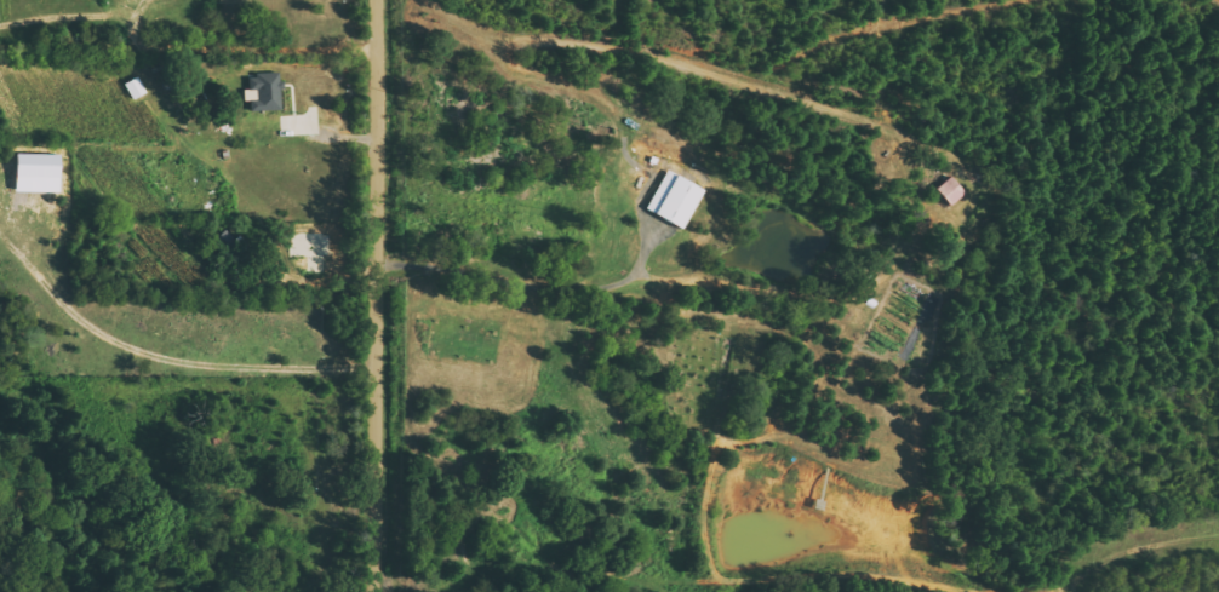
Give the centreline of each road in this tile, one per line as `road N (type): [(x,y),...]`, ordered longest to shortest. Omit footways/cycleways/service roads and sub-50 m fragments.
road 1 (residential): [(374,591),(375,0)]

